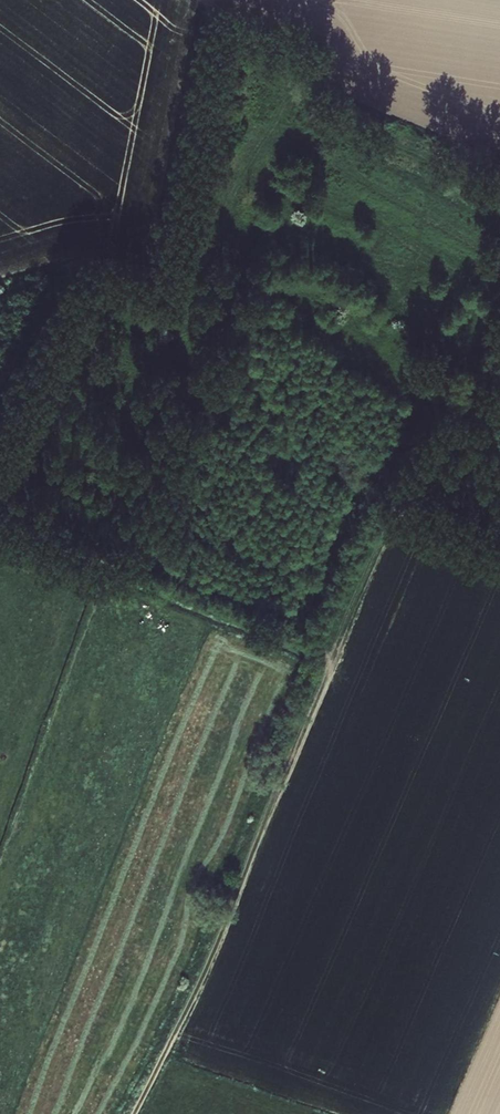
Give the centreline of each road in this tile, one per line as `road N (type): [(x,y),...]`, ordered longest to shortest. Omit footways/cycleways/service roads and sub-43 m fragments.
road 1 (track): [(136,1113),(397,518)]

